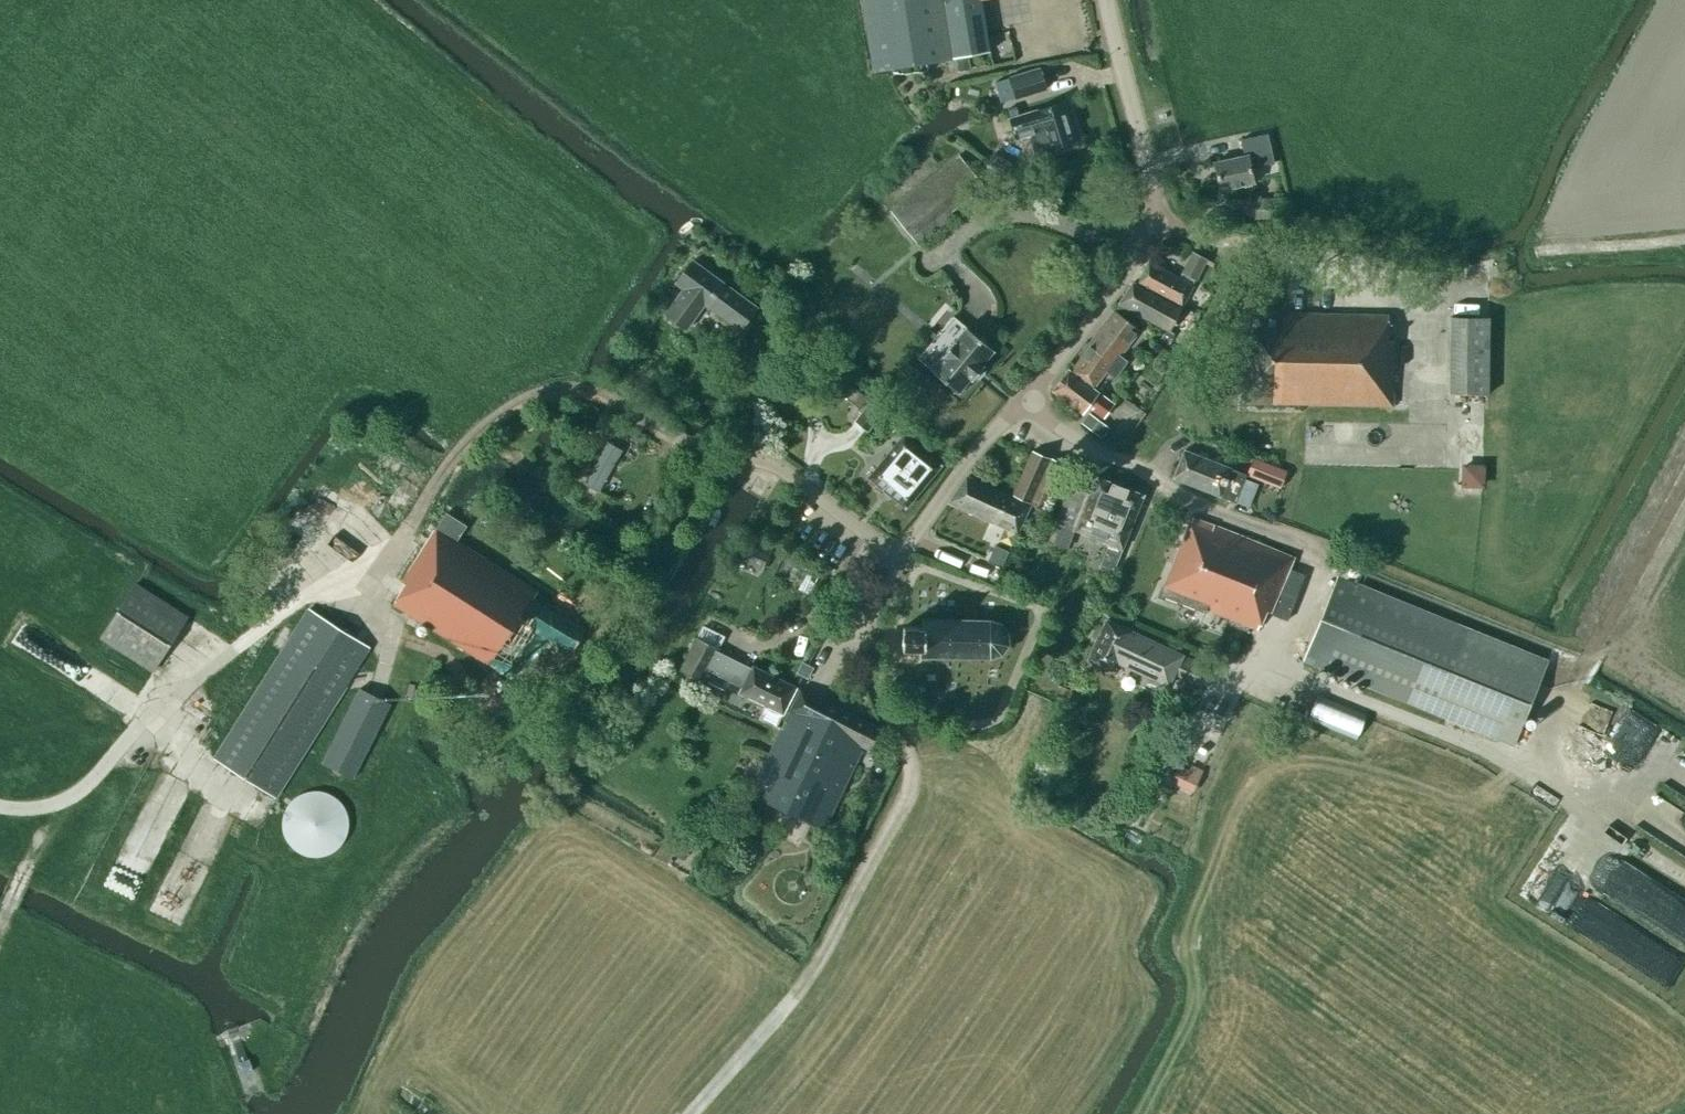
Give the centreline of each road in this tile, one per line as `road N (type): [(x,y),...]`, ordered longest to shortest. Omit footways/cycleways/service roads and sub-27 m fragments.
road 1 (unclassified): [(1018,410),(901,553),(874,548),(779,475),(680,442),(576,388),(549,388),(498,415),(447,463)]
road 2 (track): [(901,553),(864,632),(906,776),(800,984),(692,1113)]
road 3 (track): [(447,463),(394,544),(169,700),(83,790),(56,804),(0,804)]
road 4 (unclassified): [(1112,0),(1161,214),(1146,248),(1018,410)]
road 5 (residential): [(1018,410),(1151,474),(1201,510),(1323,551)]
road 6 (track): [(1525,778),(1684,482)]

